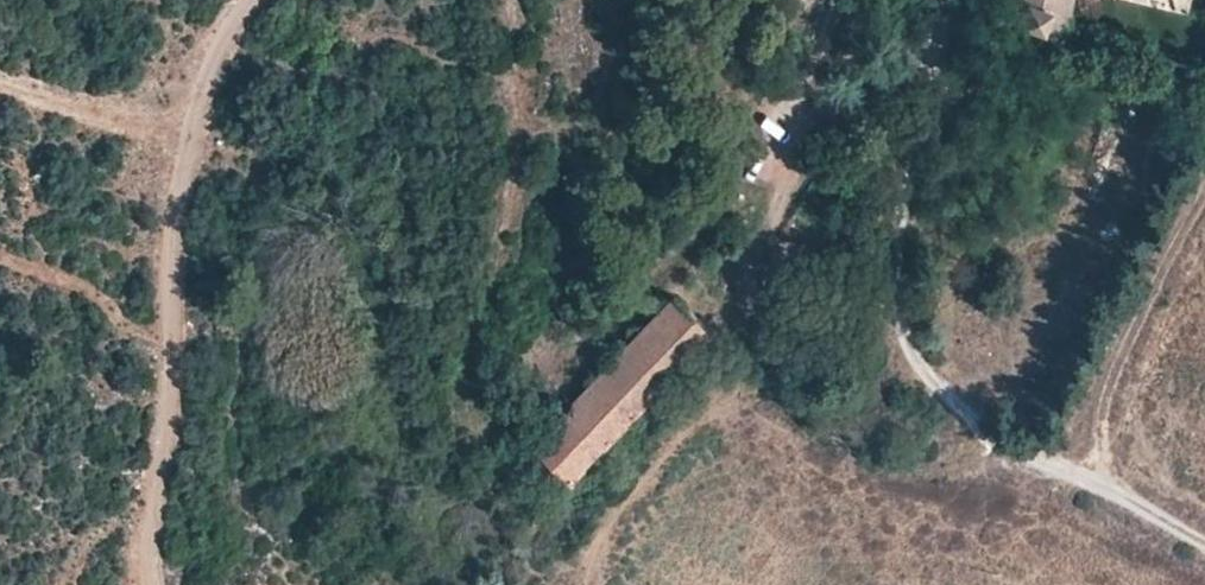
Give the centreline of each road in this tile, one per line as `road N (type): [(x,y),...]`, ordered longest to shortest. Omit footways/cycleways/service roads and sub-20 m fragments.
road 1 (track): [(464,584),(472,532),(499,454),(688,259),(838,76),(855,0)]
road 2 (track): [(1204,545),(1112,492),(974,440),(905,339),(918,157),(953,0)]
road 3 (track): [(255,0),(225,34),(168,152),(162,560),(170,584)]

